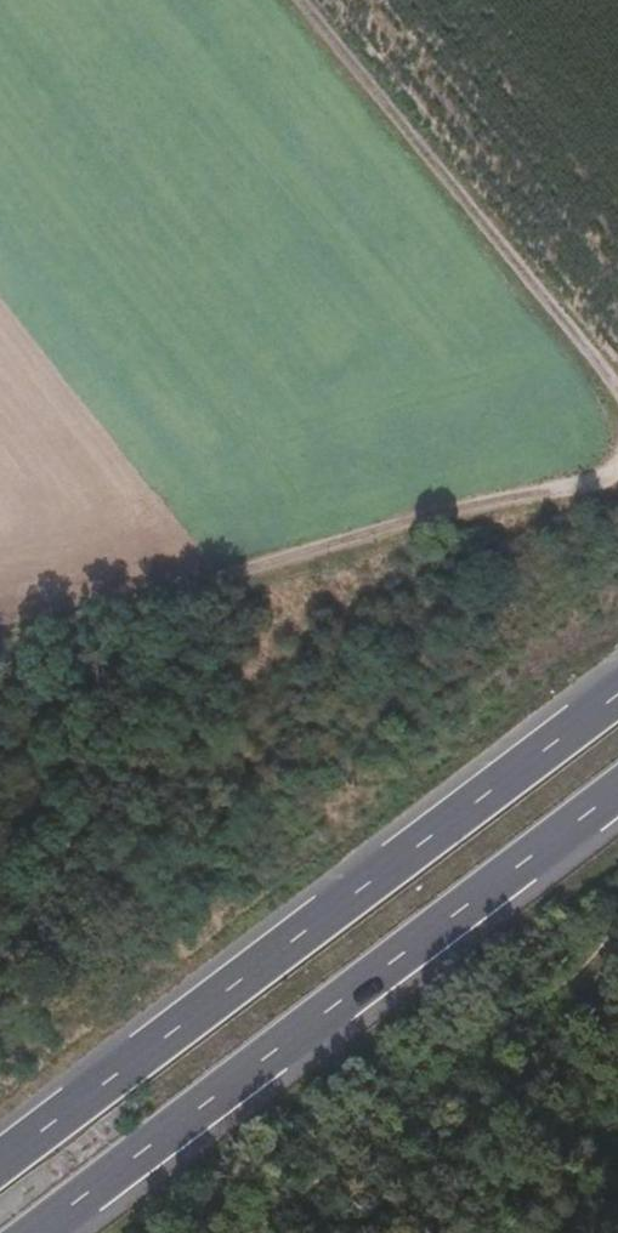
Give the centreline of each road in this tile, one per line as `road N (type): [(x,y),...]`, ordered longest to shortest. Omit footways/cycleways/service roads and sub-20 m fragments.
road 1 (trunk): [(617,694),(0,1162)]
road 2 (trunk): [(33,1232),(617,789)]
road 3 (track): [(617,474),(0,644)]
road 4 (track): [(307,0),(617,386)]

